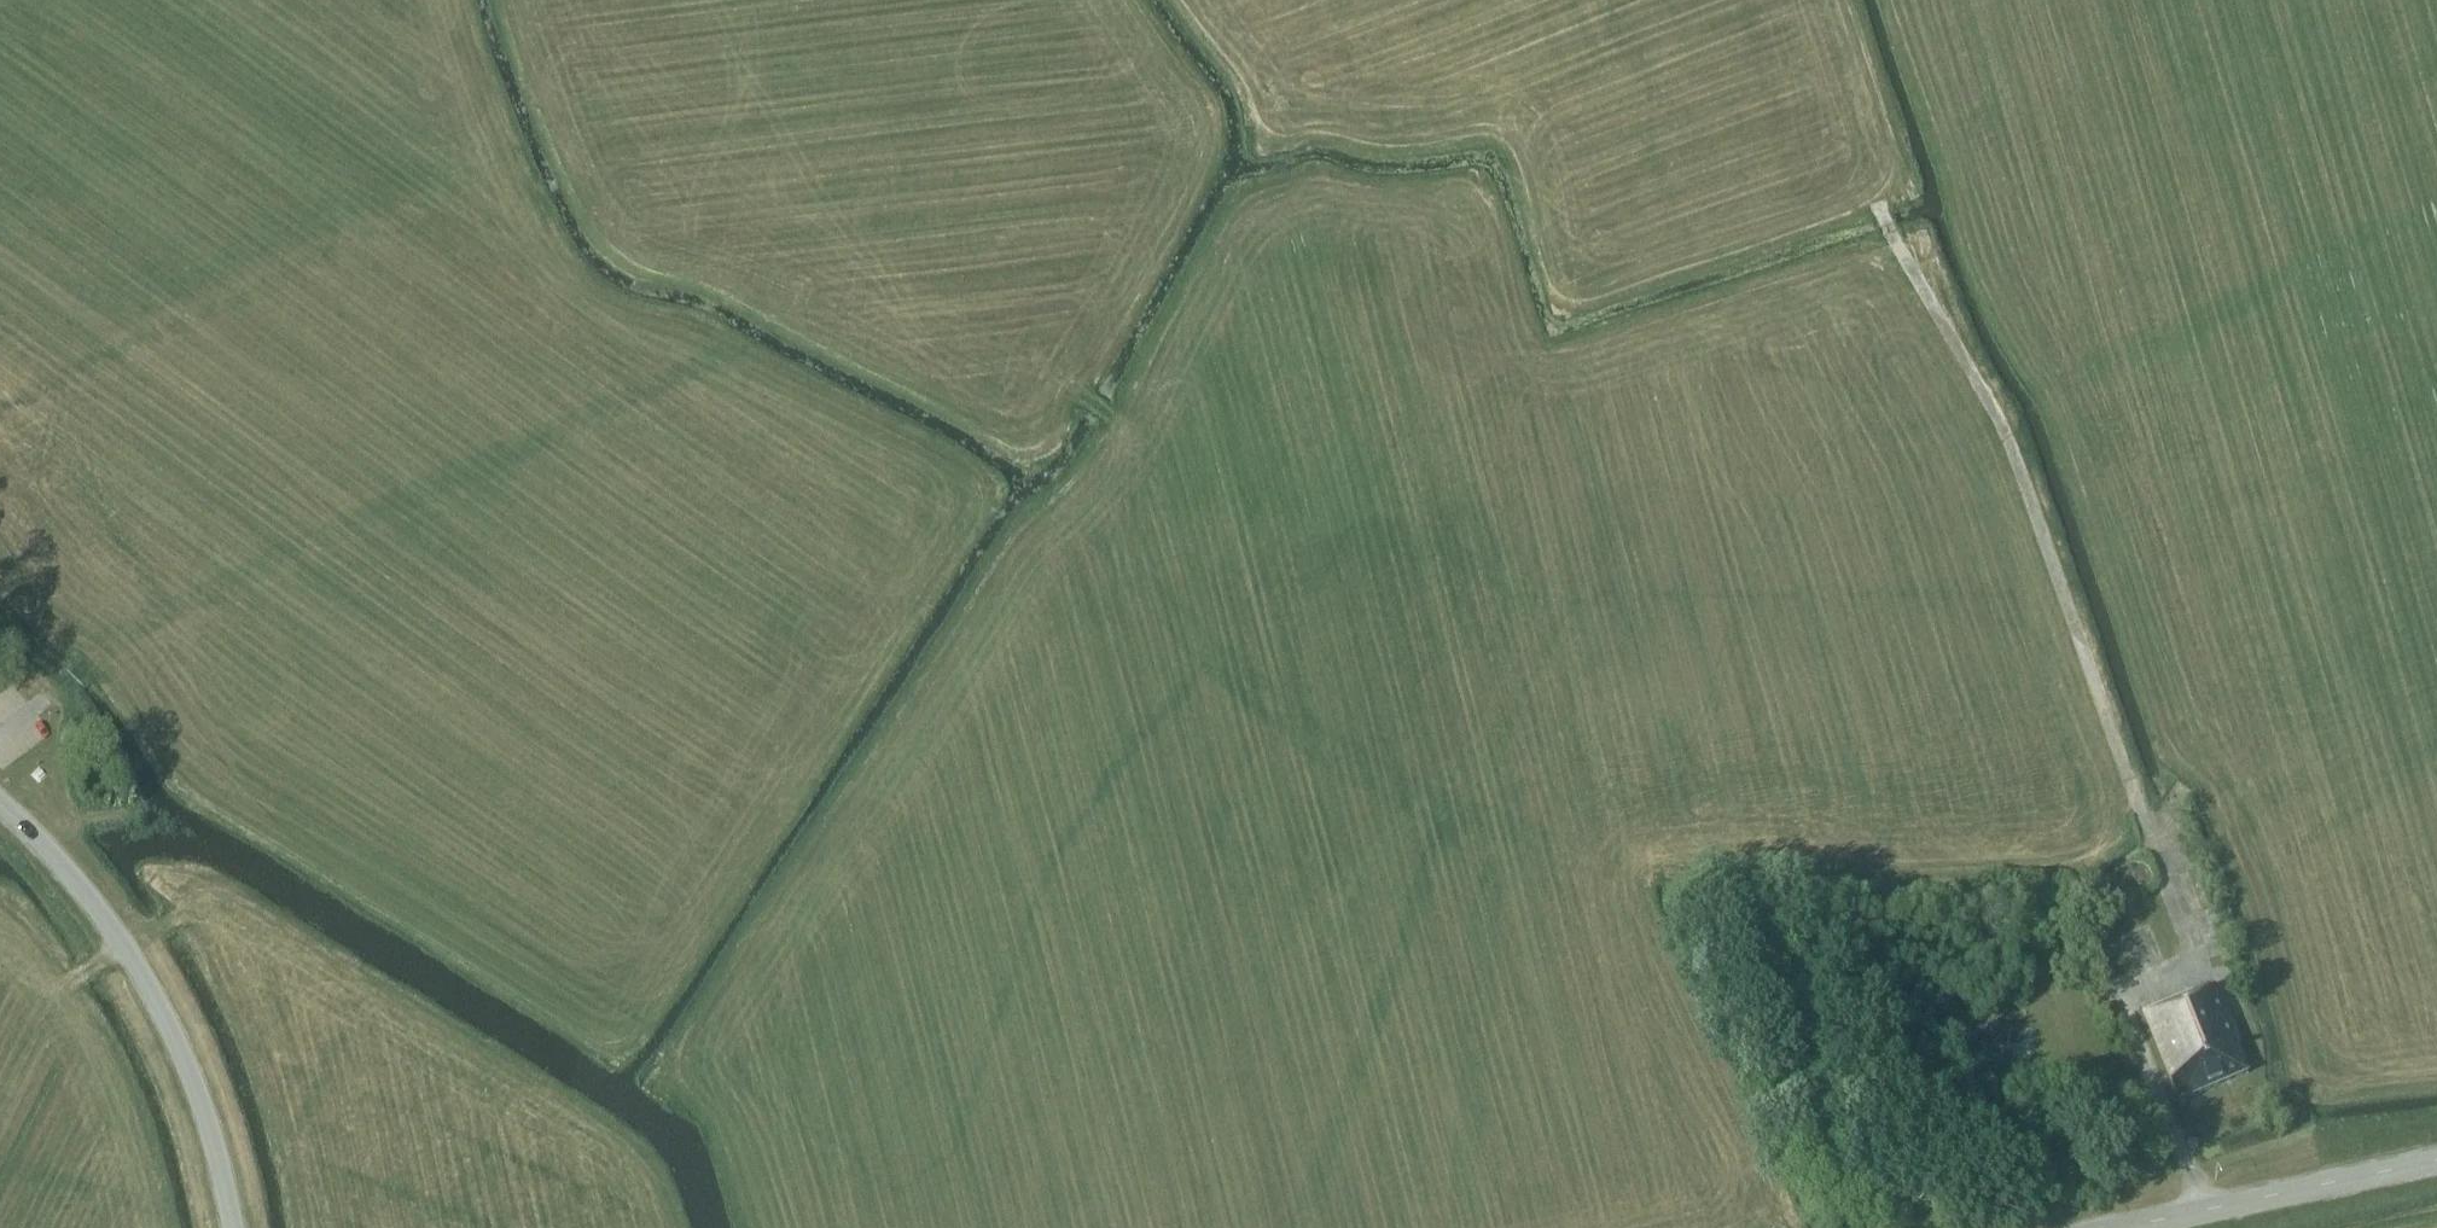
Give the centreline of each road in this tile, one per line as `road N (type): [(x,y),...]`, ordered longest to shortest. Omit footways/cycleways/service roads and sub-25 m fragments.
road 1 (tertiary): [(231,1227),(208,1127),(144,982),(47,849),(0,805)]
road 2 (secondary): [(2120,1227),(2436,1160)]

